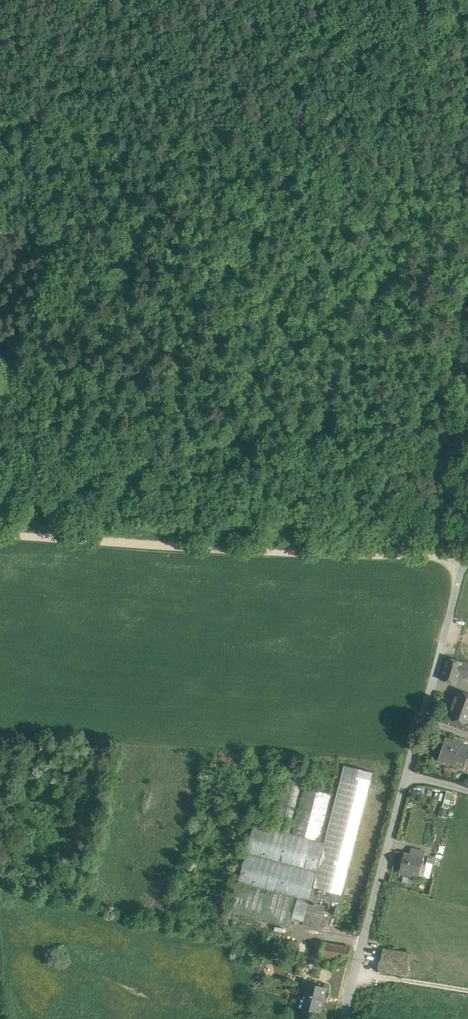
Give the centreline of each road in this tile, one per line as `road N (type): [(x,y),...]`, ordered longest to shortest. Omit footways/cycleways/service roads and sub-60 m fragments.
road 1 (track): [(449,444),(0,426)]
road 2 (track): [(0,534),(444,555)]
road 3 (residential): [(352,1018),(410,774)]
road 4 (residential): [(410,774),(467,556)]
road 5 (track): [(467,314),(449,444)]

